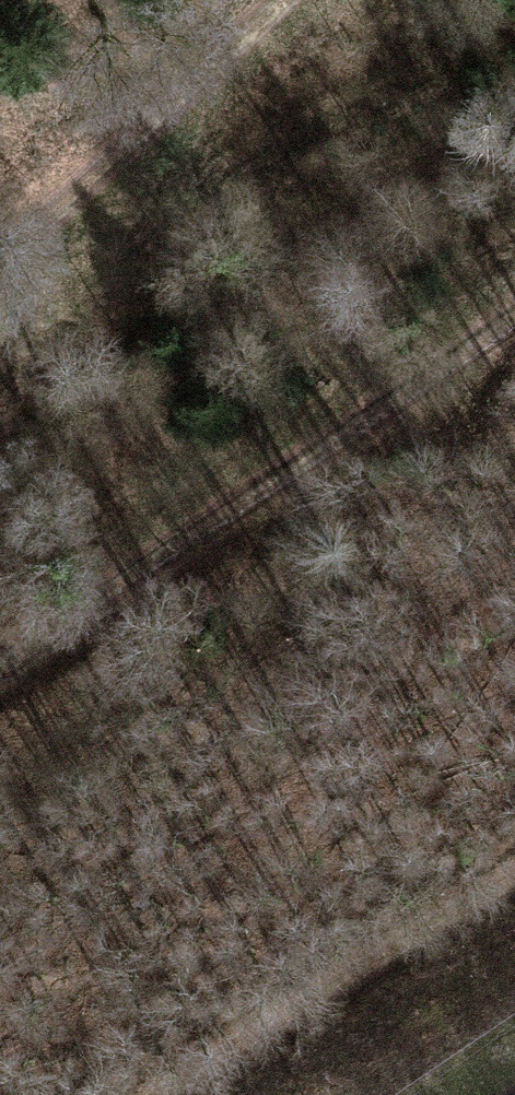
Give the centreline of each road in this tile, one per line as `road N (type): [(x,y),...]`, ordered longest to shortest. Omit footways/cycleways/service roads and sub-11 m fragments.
road 1 (track): [(0,662),(514,321)]
road 2 (track): [(156,1094),(514,864)]
road 3 (track): [(0,271),(285,0)]

